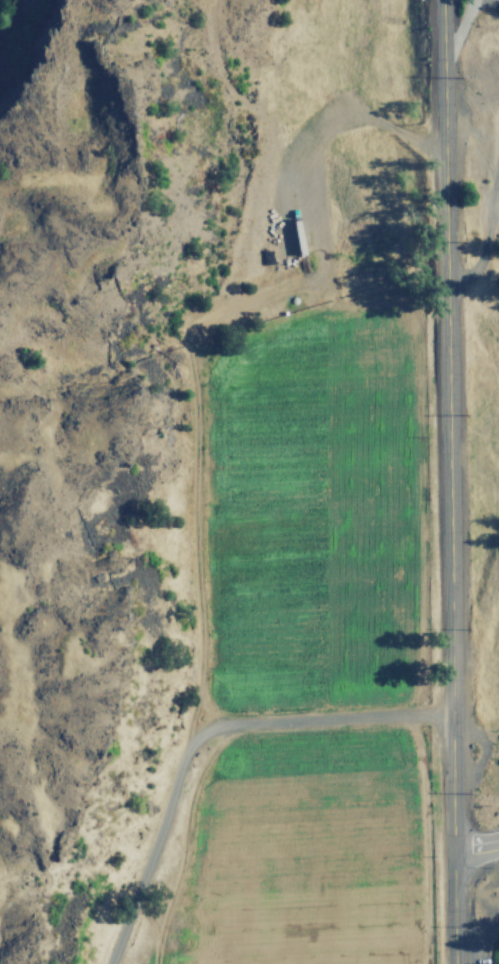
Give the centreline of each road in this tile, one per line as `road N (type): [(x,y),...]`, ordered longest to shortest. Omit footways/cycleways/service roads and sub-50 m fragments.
road 1 (tertiary): [(443,0),(456,963)]

